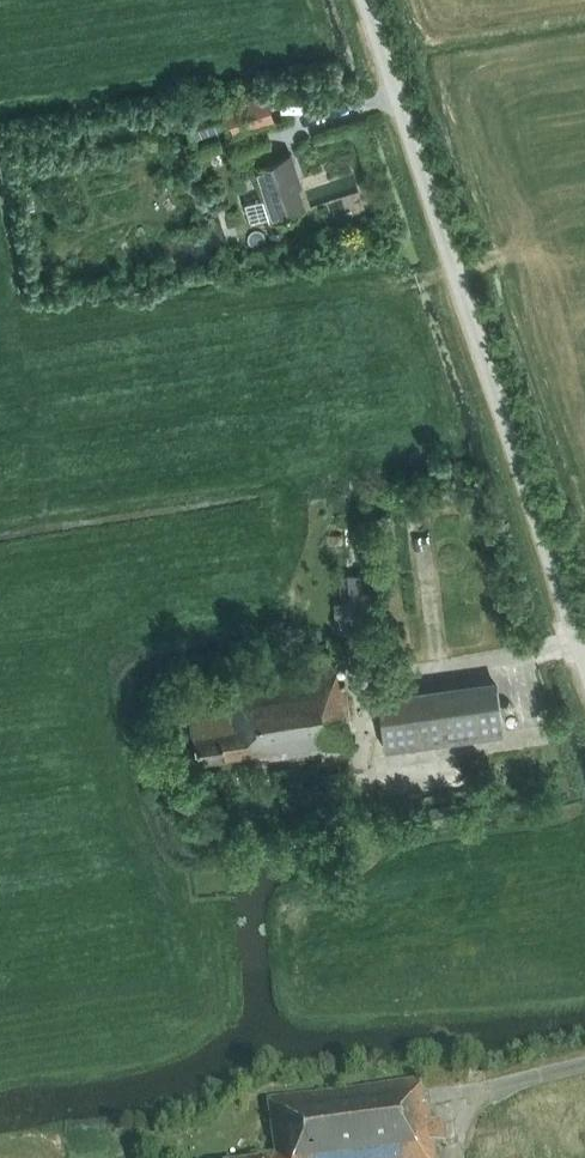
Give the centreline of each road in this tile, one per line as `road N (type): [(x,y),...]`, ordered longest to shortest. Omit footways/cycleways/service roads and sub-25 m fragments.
road 1 (unclassified): [(584,665),(366,0)]

